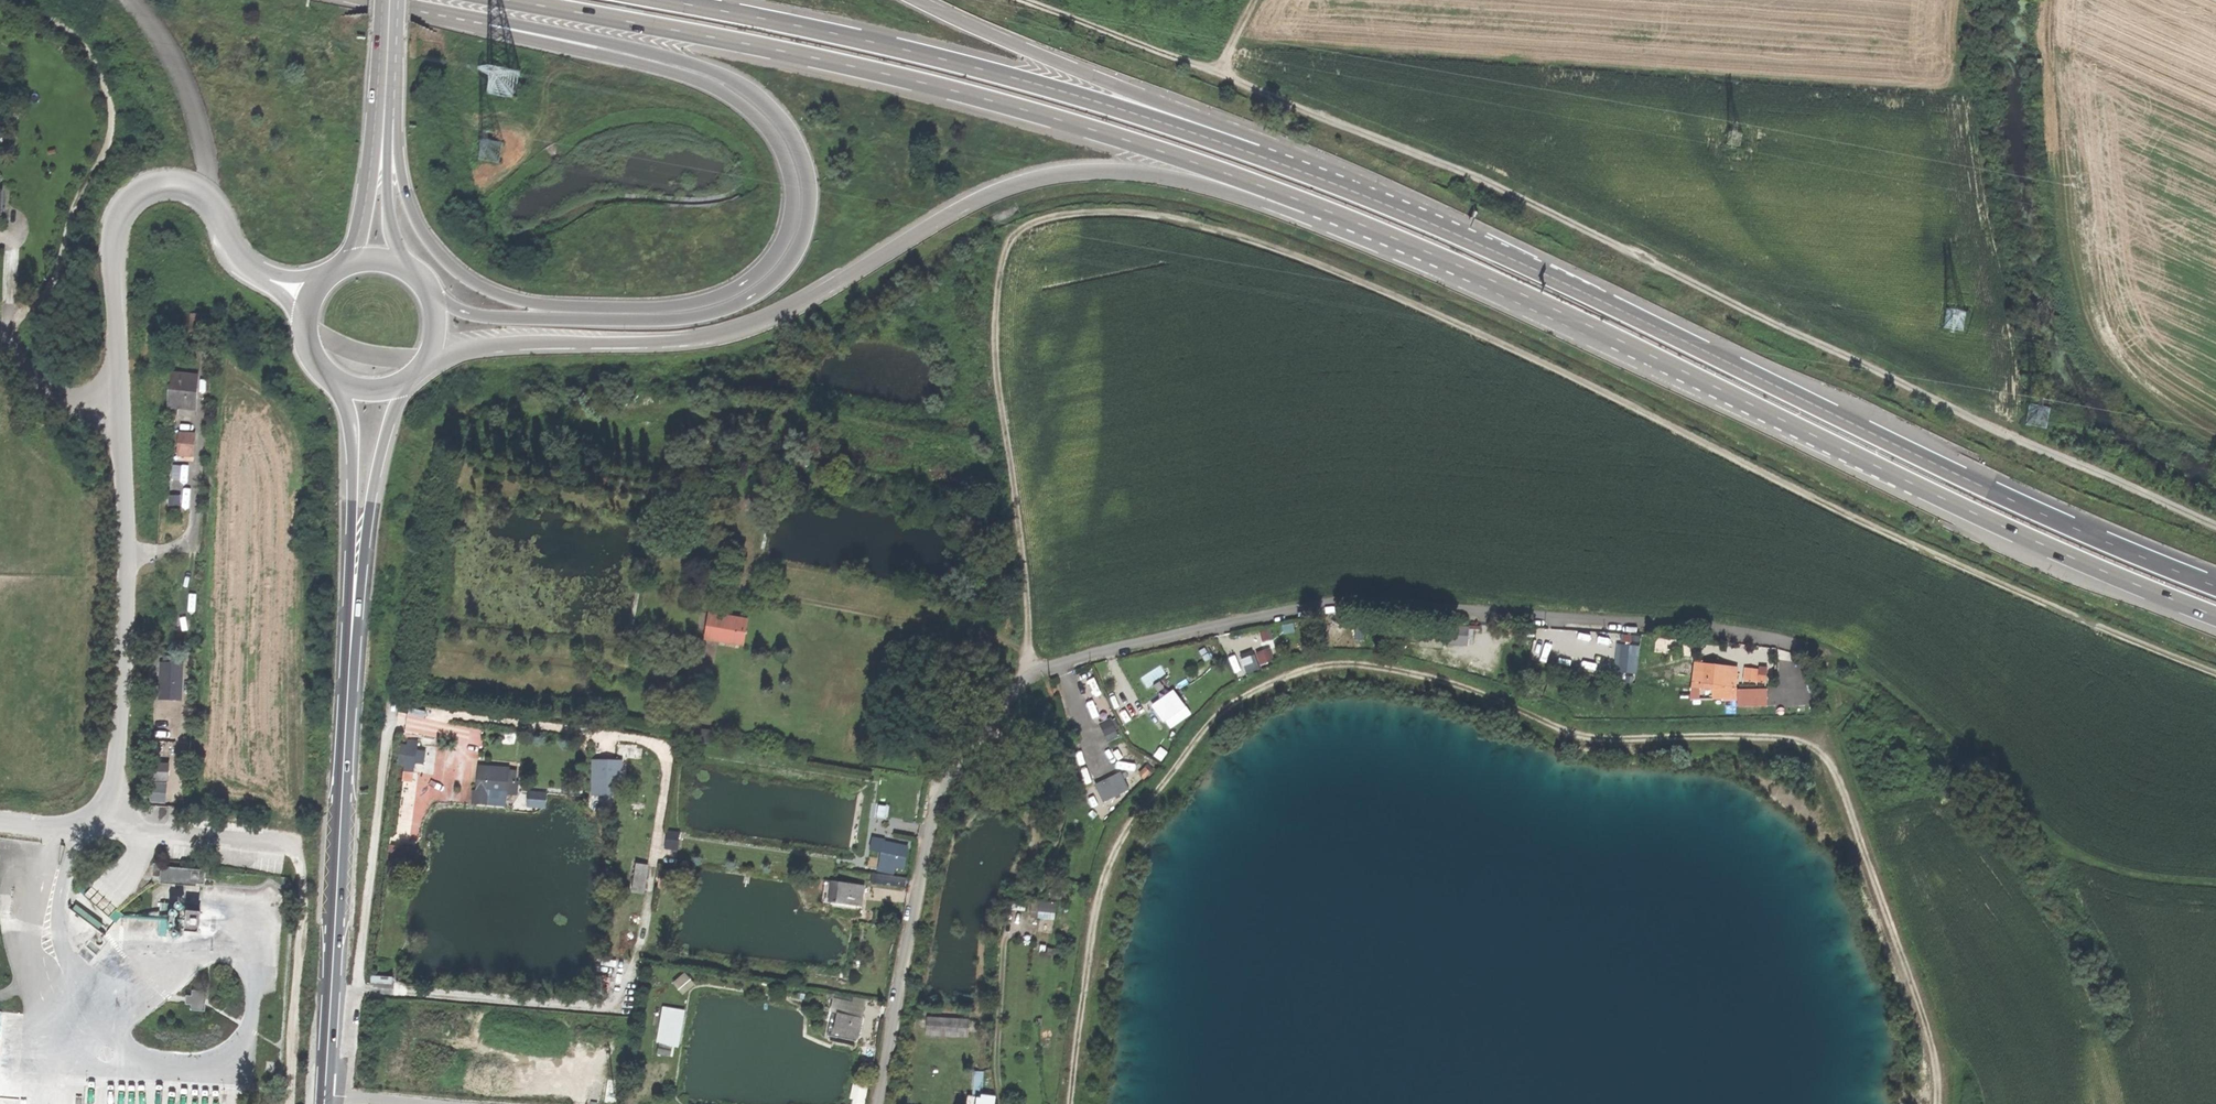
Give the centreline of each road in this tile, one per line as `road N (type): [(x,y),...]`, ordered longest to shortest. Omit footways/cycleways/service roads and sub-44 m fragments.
road 1 (track): [(1028,675),(994,349),(1003,250),(1021,229),(1052,218),(1109,211),(1202,222),(1294,253),(2005,583),(2215,670)]
road 2 (track): [(1068,1103),(1099,877),(1139,804),(1248,692),(1316,666),(1399,670),(1590,737),(1794,740),(1821,751),(1933,1049),(1938,1103)]
road 3 (track): [(2215,523),(2048,455),(1540,211),(1219,72)]
road 4 (trunk): [(2215,587),(2004,497),(1563,281),(1284,163)]
road 5 (trunk): [(422,7),(726,94),(783,153),(794,198),(790,224),(750,280),(695,303),(524,302),(468,280),(416,228),(389,123)]
road 6 (trunk): [(426,361),(524,342),(705,340),(812,298),(978,198),(1062,172),(1158,173),(1361,224)]
road 7 (trunk): [(1361,224),(2087,565),(2215,617)]
road 8 (trunk): [(422,7),(722,74),(778,113),(803,159),(810,198),(802,240),(781,276),(725,310),(673,321),(509,318),(428,296)]
road 9 (trunk): [(509,0),(983,97),(1361,224)]
road 10 (trunk): [(1284,163),(1050,87),(663,0)]
road 11 (secondary): [(325,1103),(357,529)]
road 12 (unclassified): [(308,300),(242,263),(201,193),(181,186),(143,190),(116,216),(113,232),(123,402)]
road 13 (track): [(8,340),(20,316),(53,286),(70,220),(112,119),(99,73),(75,39),(27,0)]
road 14 (trunk): [(1284,163),(922,0)]
road 15 (track): [(391,701),(662,744),(651,864)]
road 16 (track): [(1807,647),(1848,660),(1974,751),(2034,823),(2106,869)]
road 17 (track): [(754,591),(1026,652)]
road 18 (primary): [(380,0),(367,197),(346,264)]
road 19 (track): [(1219,72),(1172,61),(1047,0)]
road 20 (track): [(1004,939),(1001,1103)]
road 21 (secondary): [(357,529),(403,383)]
road 22 (unclassified): [(0,333),(59,396),(123,402)]
road 23 (primary): [(405,270),(387,210),(389,123)]
road 24 (secondary): [(341,386),(357,529)]
road 25 (primary): [(389,123),(397,0)]

